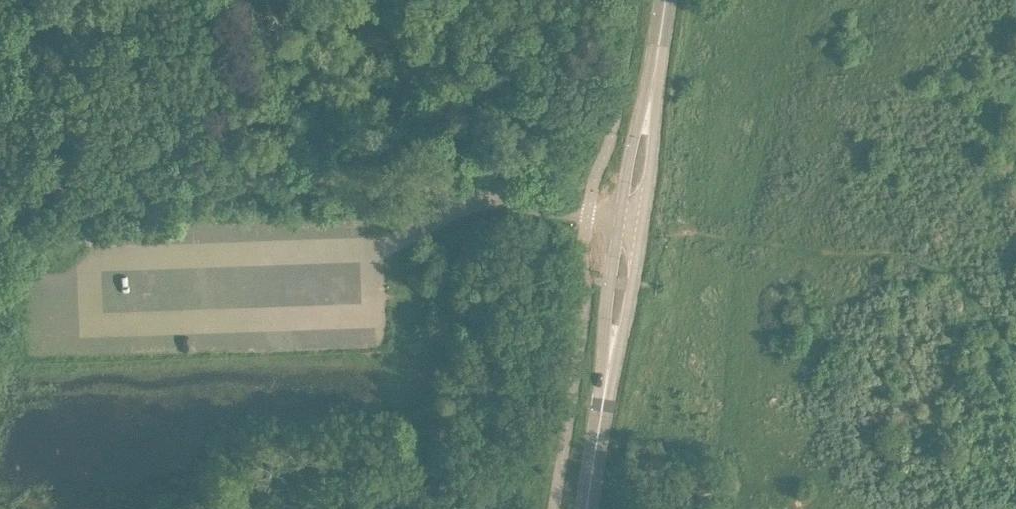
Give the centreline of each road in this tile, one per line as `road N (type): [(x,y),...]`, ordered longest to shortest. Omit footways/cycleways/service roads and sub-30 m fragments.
road 1 (unclassified): [(626,226),(589,211),(345,178),(198,183)]
road 2 (secondary): [(584,508),(626,226)]
road 3 (secondary): [(626,226),(662,0)]

